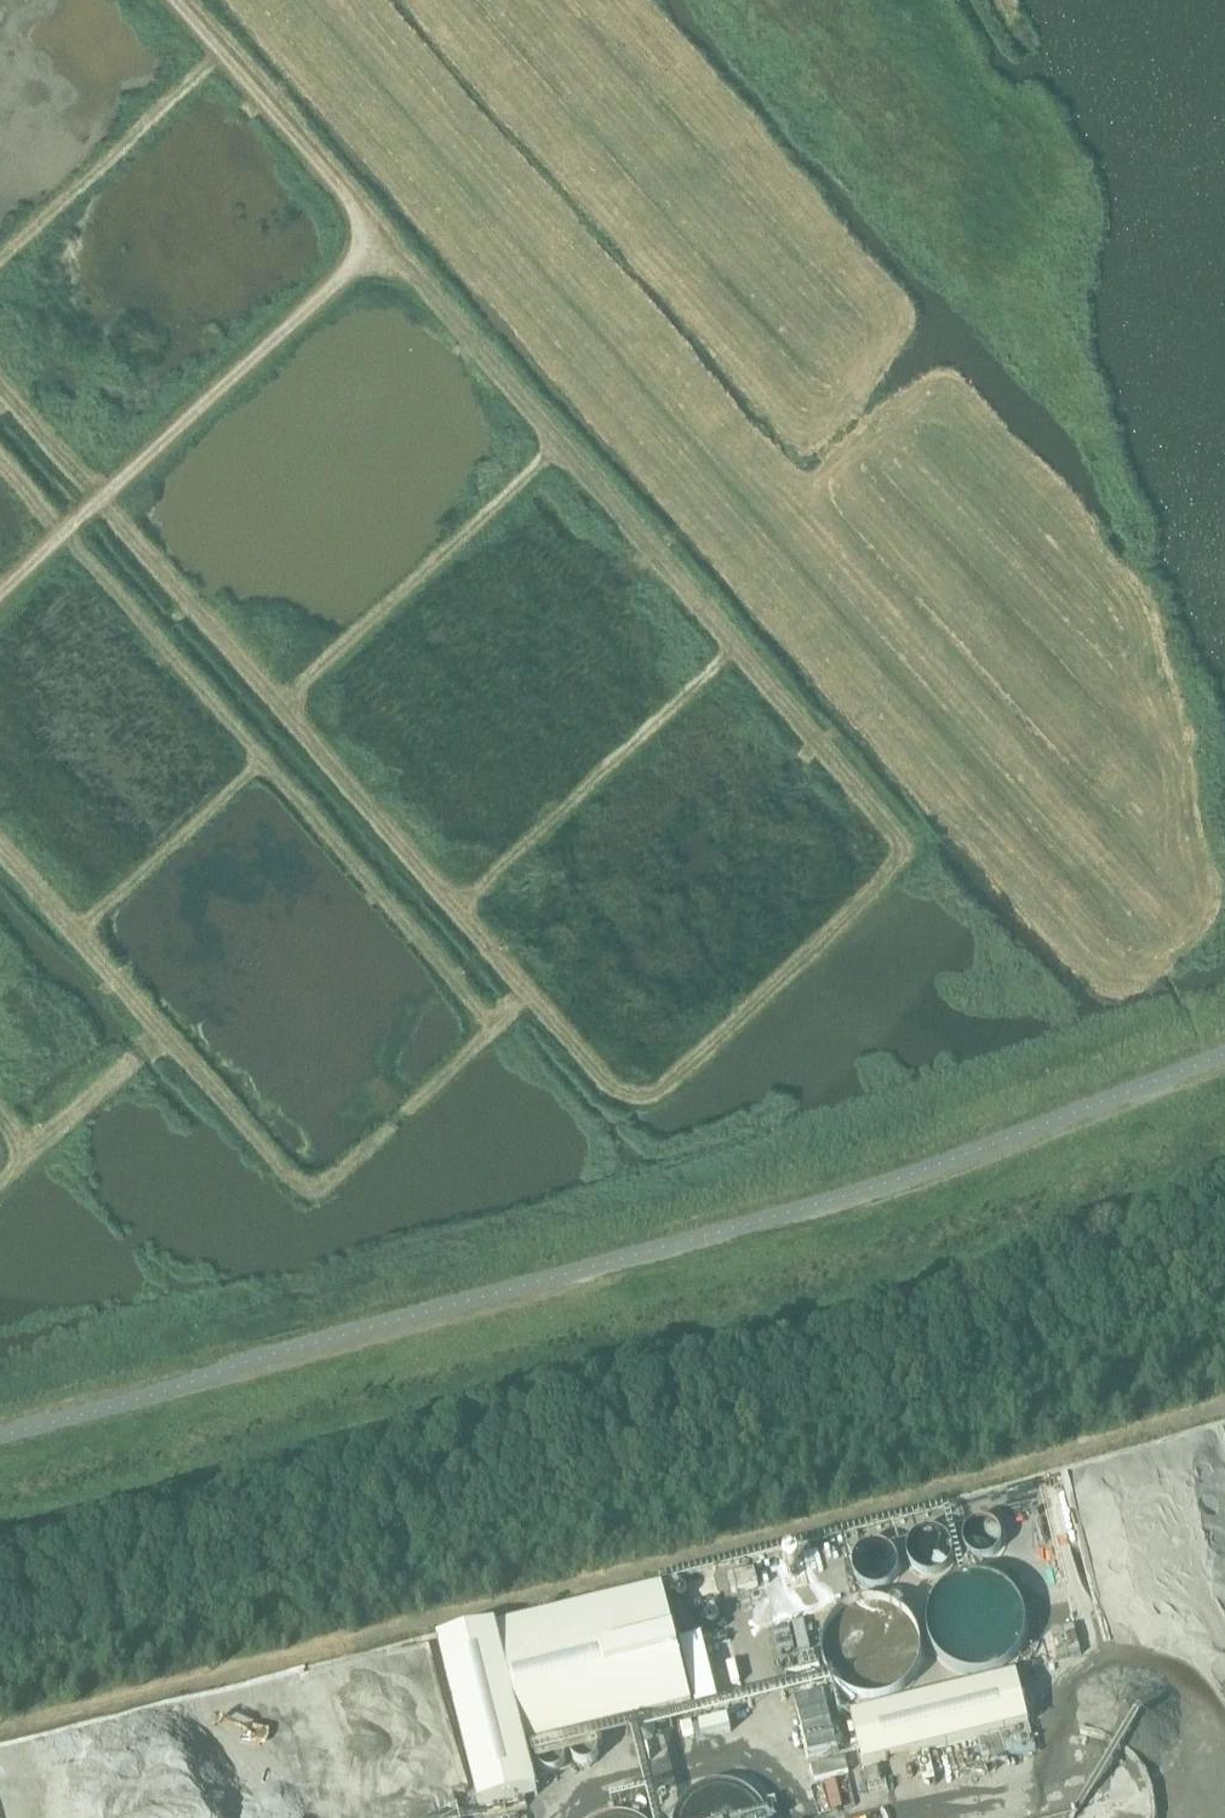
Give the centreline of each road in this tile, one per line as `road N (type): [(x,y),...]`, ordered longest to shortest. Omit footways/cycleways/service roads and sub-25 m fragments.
road 1 (track): [(172,0),(372,225),(348,271),(0,595)]

